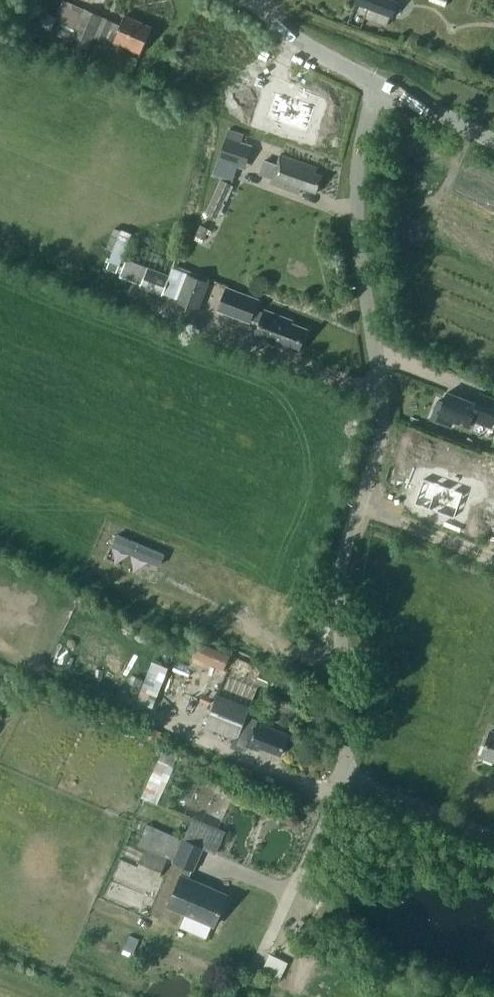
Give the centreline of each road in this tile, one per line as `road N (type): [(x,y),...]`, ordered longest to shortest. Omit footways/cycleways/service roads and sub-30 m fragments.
road 1 (unclassified): [(343,774),(349,728),(341,574),(346,537),(382,443),(357,162),(380,83)]
road 2 (track): [(258,964),(329,807)]
road 3 (unclassified): [(493,838),(343,774)]
road 4 (unclassified): [(380,83),(284,30),(262,0)]
road 5 (track): [(493,555),(362,505)]
road 6 (unclassified): [(493,140),(380,83)]

